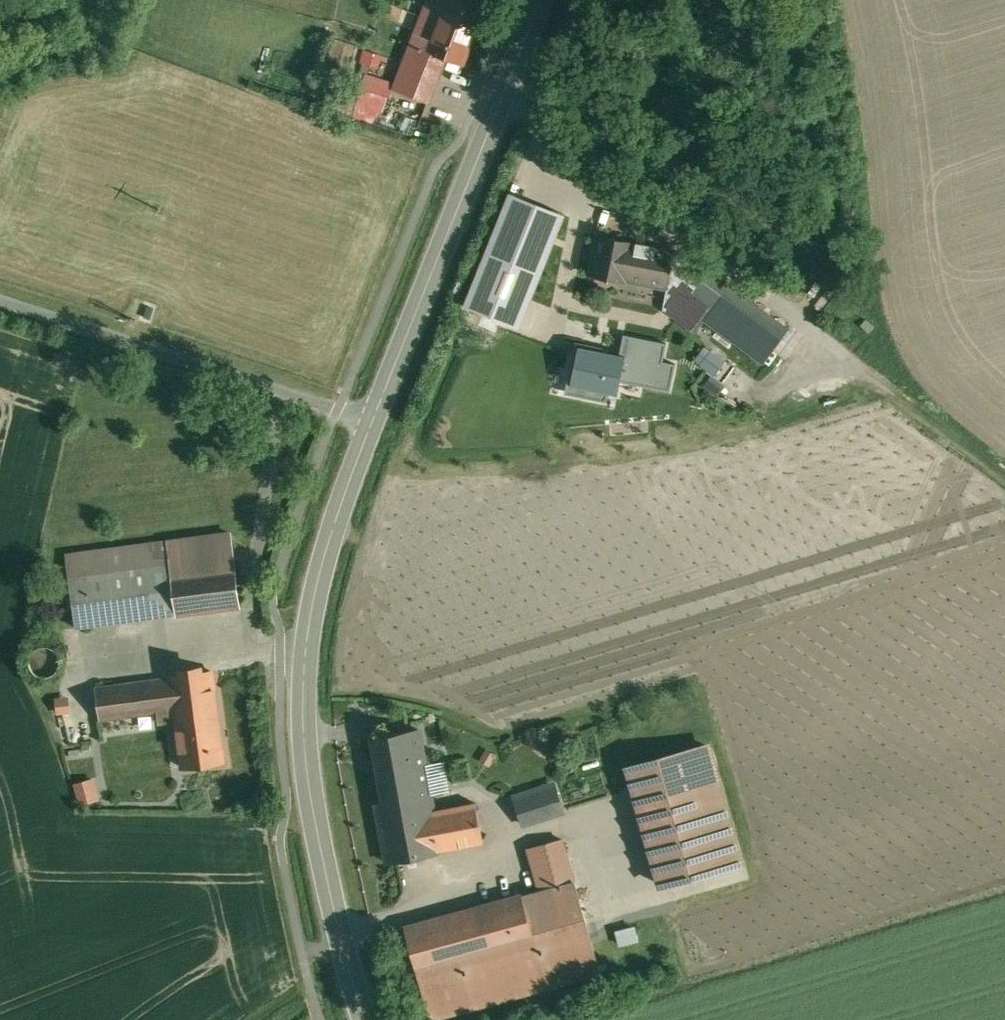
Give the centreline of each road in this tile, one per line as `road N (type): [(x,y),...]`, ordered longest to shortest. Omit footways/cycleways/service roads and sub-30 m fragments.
road 1 (secondary): [(375,429),(332,546),(305,663),(310,779),(367,1019)]
road 2 (secondary): [(542,0),(375,429)]
road 3 (unclassified): [(0,294),(375,429)]

